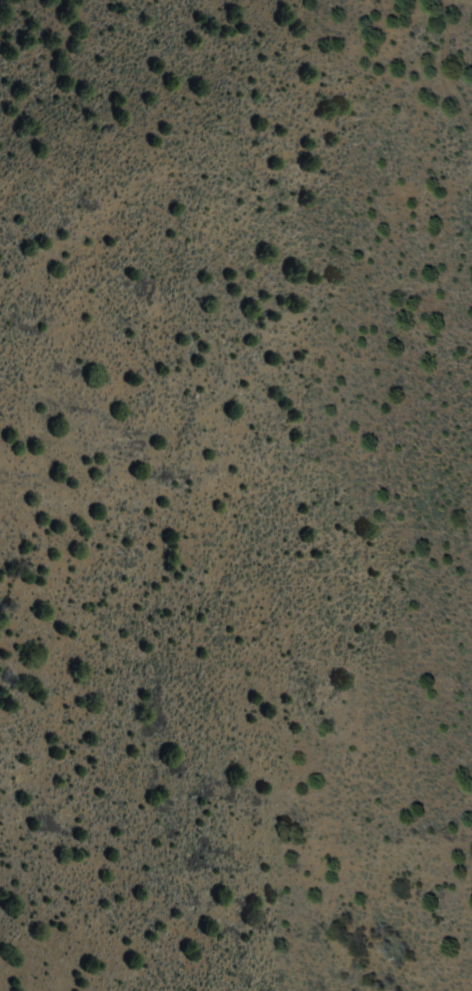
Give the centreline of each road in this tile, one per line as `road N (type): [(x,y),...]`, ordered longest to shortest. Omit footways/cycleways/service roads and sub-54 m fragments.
road 1 (track): [(446,0),(450,66),(471,122)]

